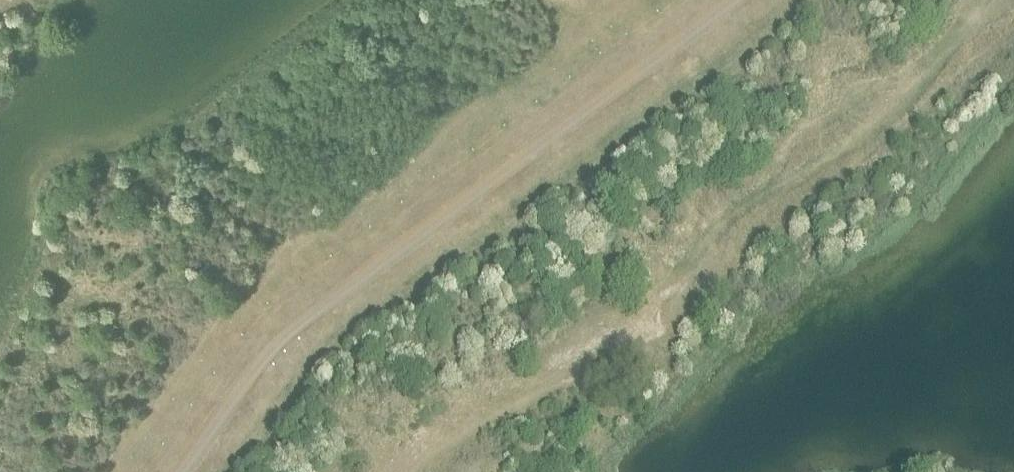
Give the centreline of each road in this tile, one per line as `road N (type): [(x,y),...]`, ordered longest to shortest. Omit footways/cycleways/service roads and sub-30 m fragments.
road 1 (track): [(407,471),(501,408),(621,353),(682,310),(841,147),(1010,0)]
road 2 (track): [(189,471),(294,337),(348,287),(572,140),(752,0)]

